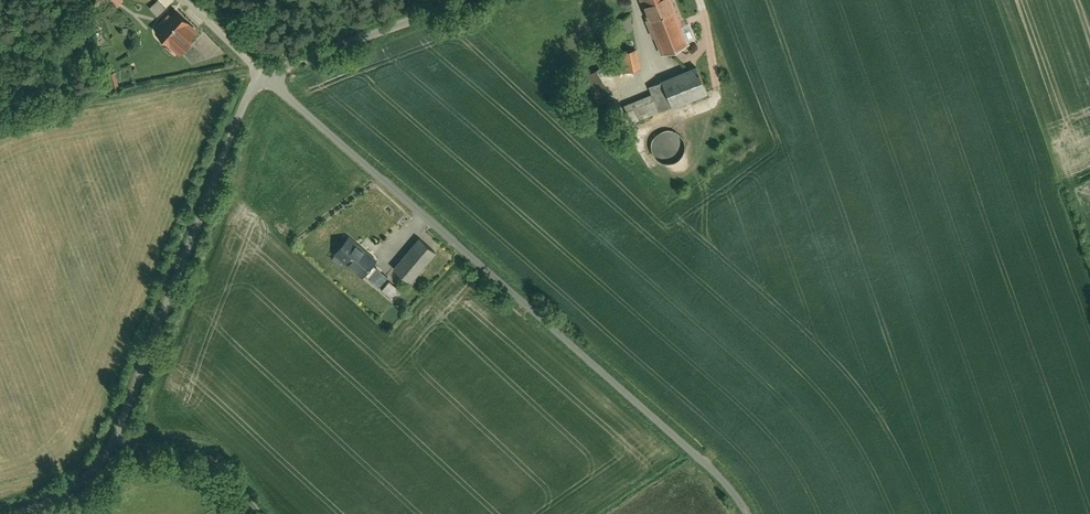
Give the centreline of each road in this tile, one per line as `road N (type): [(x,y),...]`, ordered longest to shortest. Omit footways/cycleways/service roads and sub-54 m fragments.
road 1 (residential): [(751,513),(723,477),(268,73)]
road 2 (residential): [(22,513),(87,480),(120,443),(255,86),(268,73)]
road 3 (residential): [(268,73),(471,0)]

